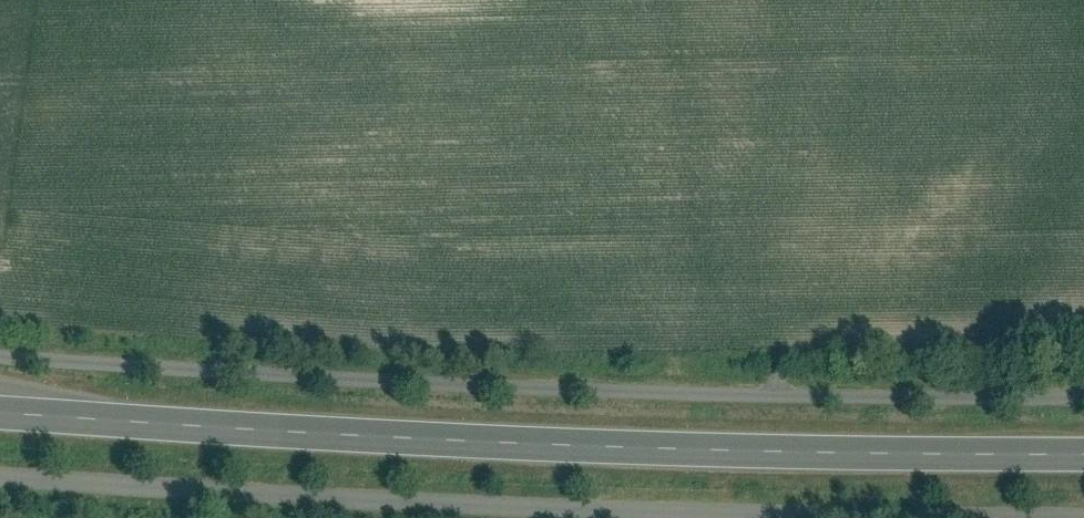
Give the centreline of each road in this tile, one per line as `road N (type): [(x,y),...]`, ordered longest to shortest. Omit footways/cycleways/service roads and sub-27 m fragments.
road 1 (primary): [(1083,457),(530,448),(0,416)]
road 2 (unclassified): [(0,354),(603,388),(1083,396)]
road 3 (unclassified): [(765,517),(0,481)]

